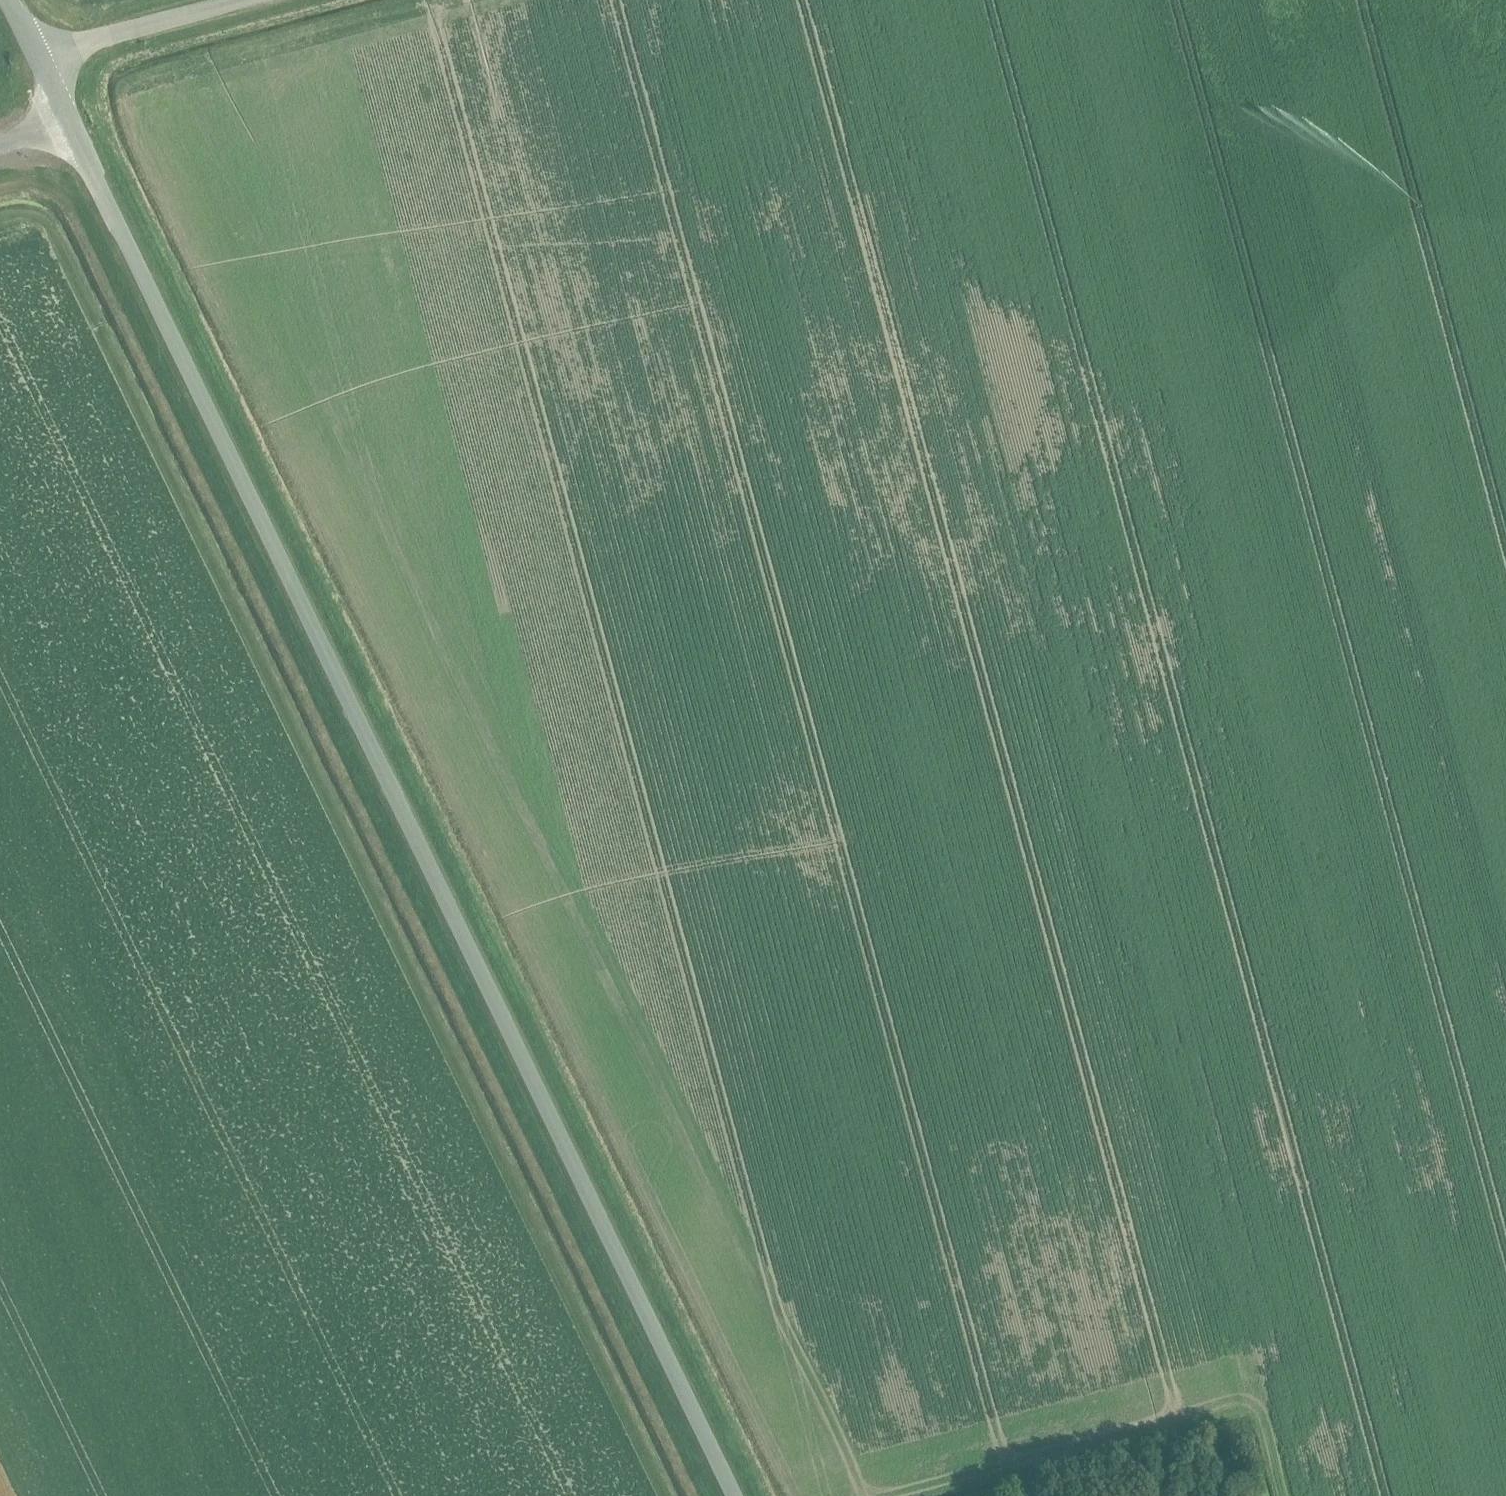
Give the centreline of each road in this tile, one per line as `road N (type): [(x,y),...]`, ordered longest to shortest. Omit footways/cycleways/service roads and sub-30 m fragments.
road 1 (unclassified): [(734,1495),(69,122)]
road 2 (unclassified): [(41,57),(258,0)]

